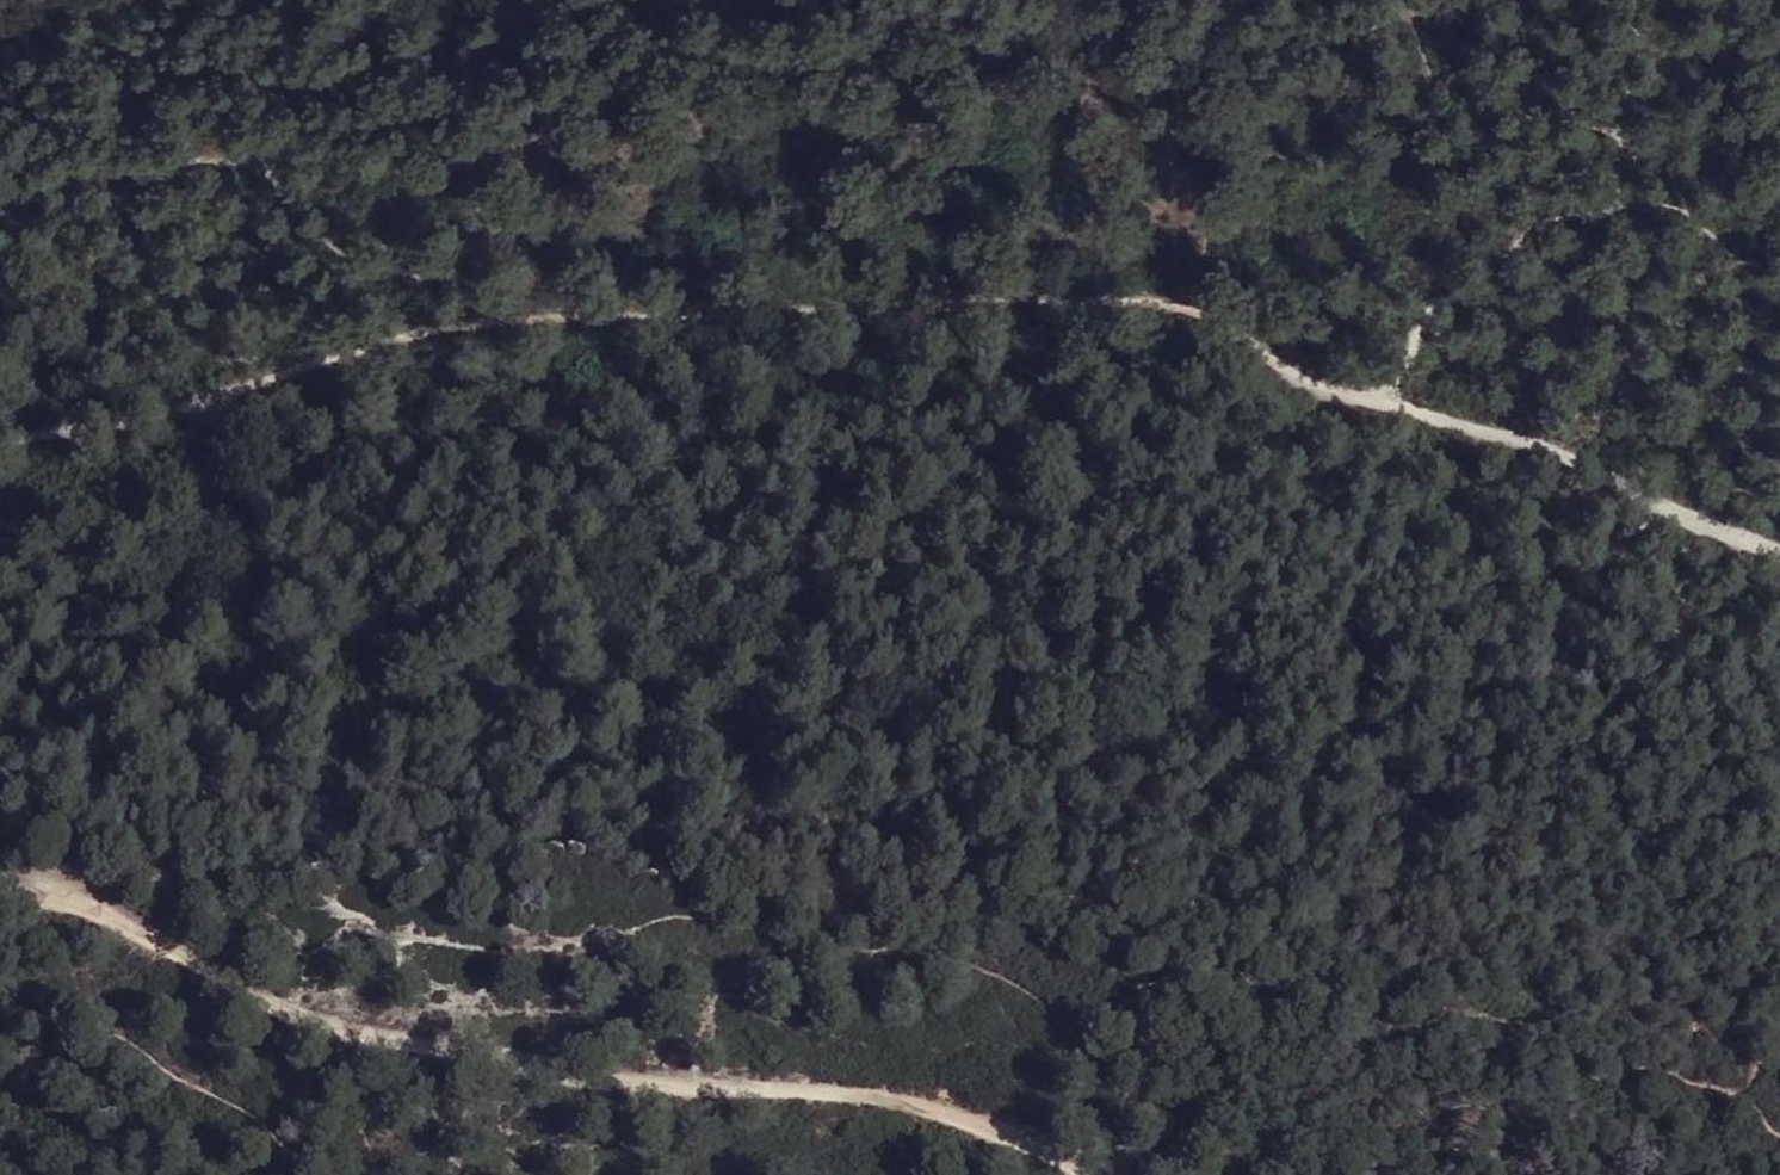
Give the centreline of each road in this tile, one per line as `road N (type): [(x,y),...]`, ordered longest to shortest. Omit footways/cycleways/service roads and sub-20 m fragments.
road 1 (track): [(0,423),(111,393),(292,374),(570,295),(891,301),(1070,277),(1233,315),(1489,455),(1779,581)]
road 2 (track): [(0,892),(46,885),(145,912),(366,1002),(795,1074),(1050,1155),(1089,1174)]
road 3 (track): [(337,1174),(243,1095),(99,1018),(37,1003),(0,1009)]

